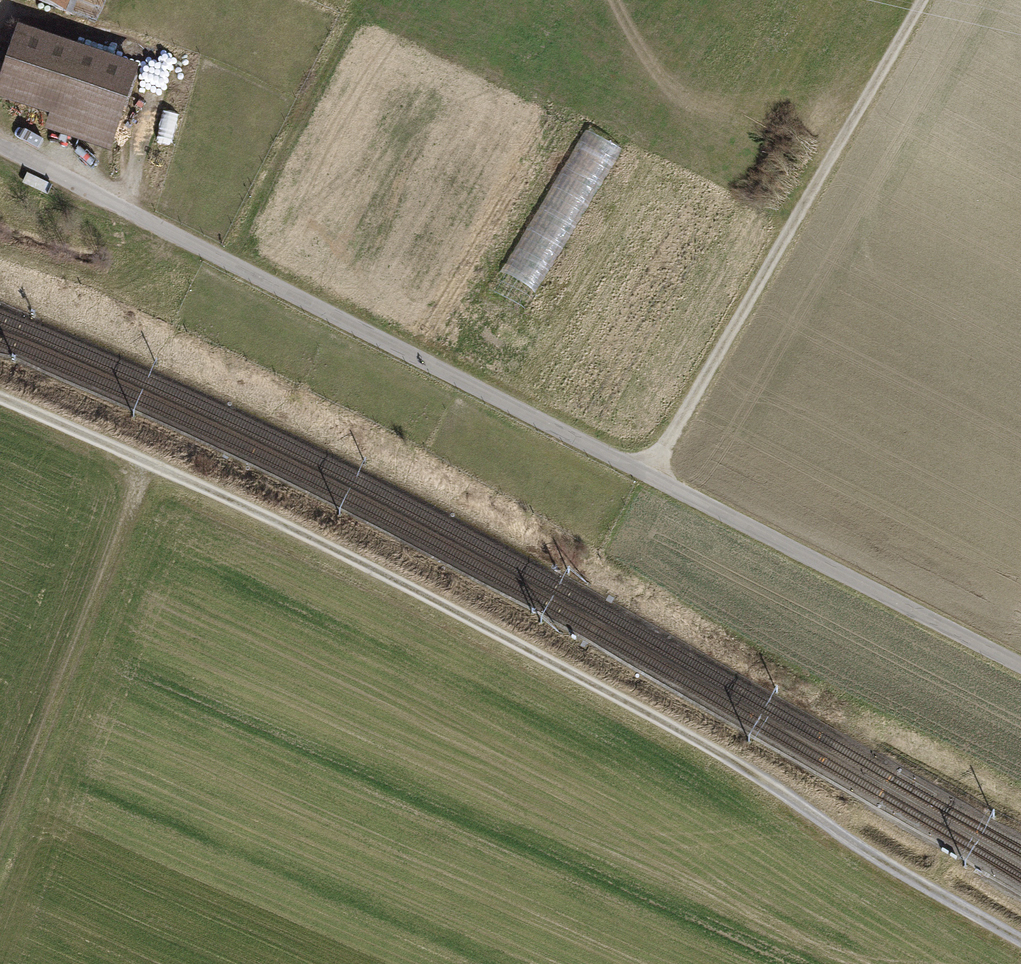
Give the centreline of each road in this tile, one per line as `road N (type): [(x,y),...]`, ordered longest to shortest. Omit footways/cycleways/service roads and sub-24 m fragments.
road 1 (track): [(0,401),(435,602),(716,750),(879,863),(1020,943)]
road 2 (unclassified): [(0,147),(1020,668)]
road 3 (track): [(648,475),(924,0)]
road 4 (track): [(143,462),(140,502),(0,856)]

